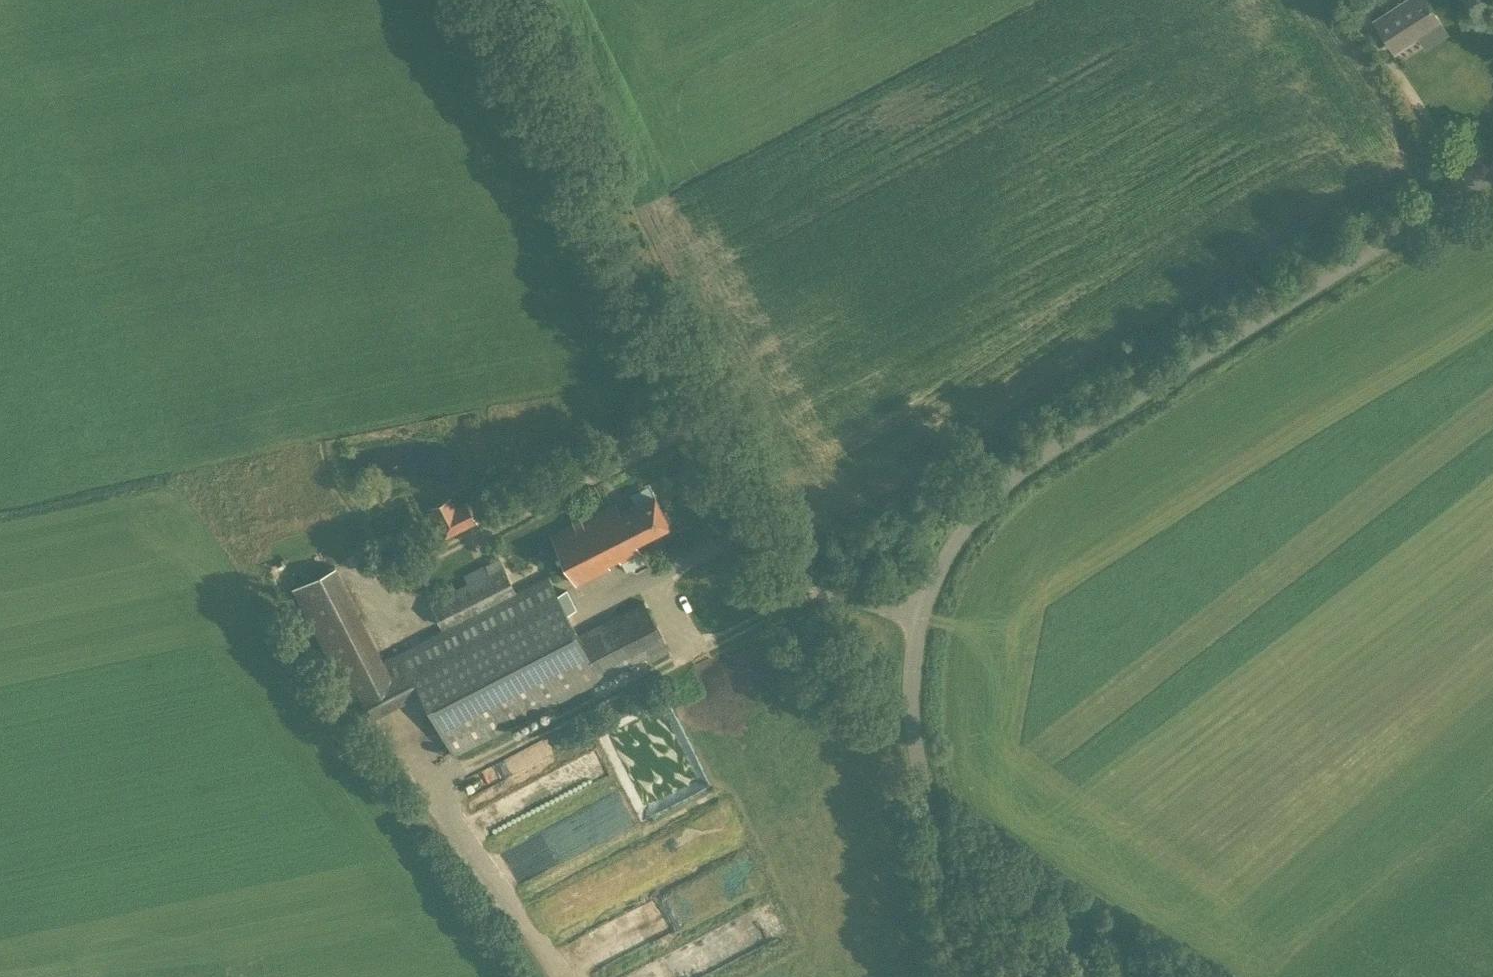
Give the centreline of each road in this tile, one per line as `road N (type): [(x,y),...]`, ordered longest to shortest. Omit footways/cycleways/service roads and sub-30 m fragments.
road 1 (unclassified): [(965,976),(912,715),(920,614),(938,565),(965,524),(1022,469),(1492,171)]
road 2 (track): [(497,0),(670,321),(730,478),(798,573),(854,602),(920,614)]

